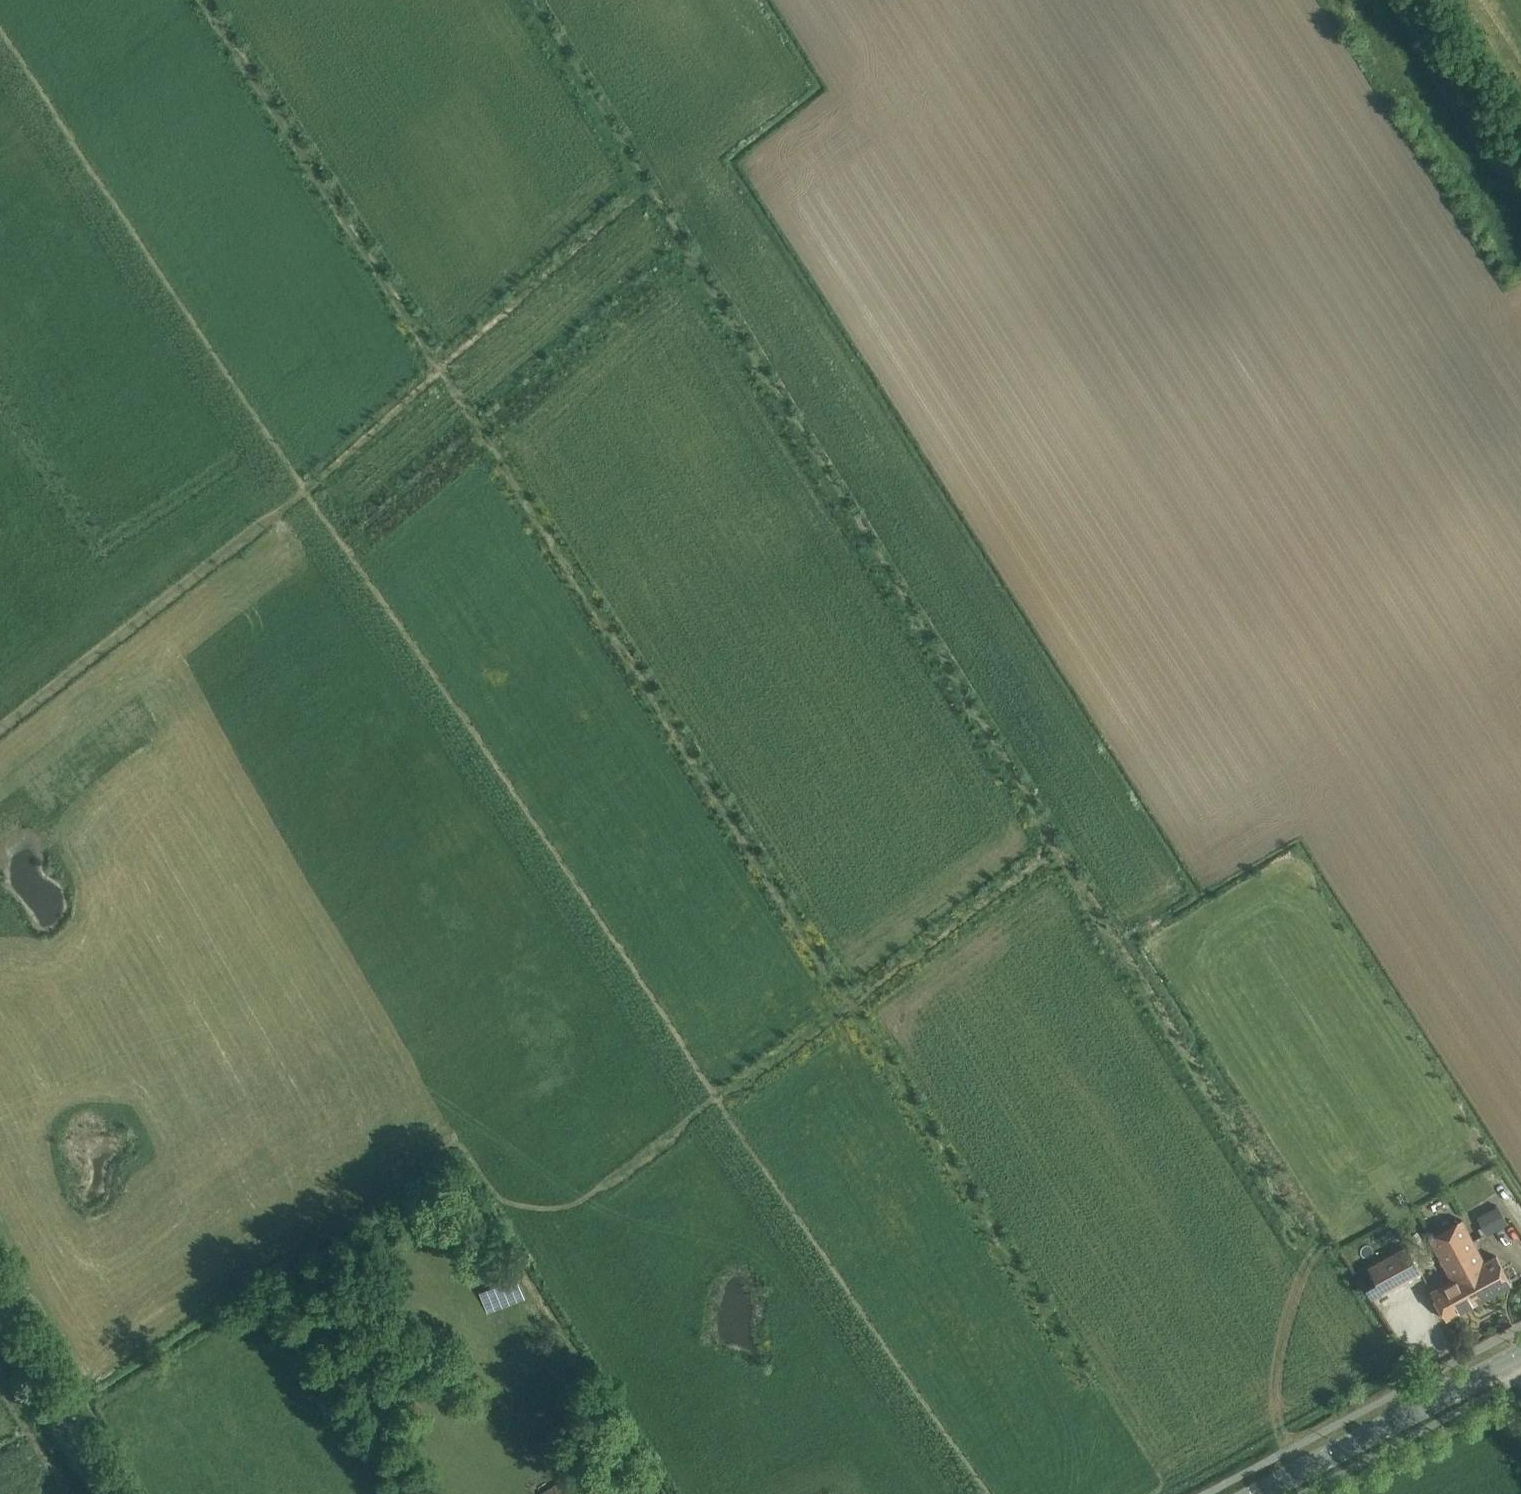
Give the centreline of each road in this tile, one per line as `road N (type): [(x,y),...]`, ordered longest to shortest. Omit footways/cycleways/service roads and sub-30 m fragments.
road 1 (tertiary): [(1258,1493),(1520,1354)]
road 2 (unclassified): [(115,1493),(0,1304)]

